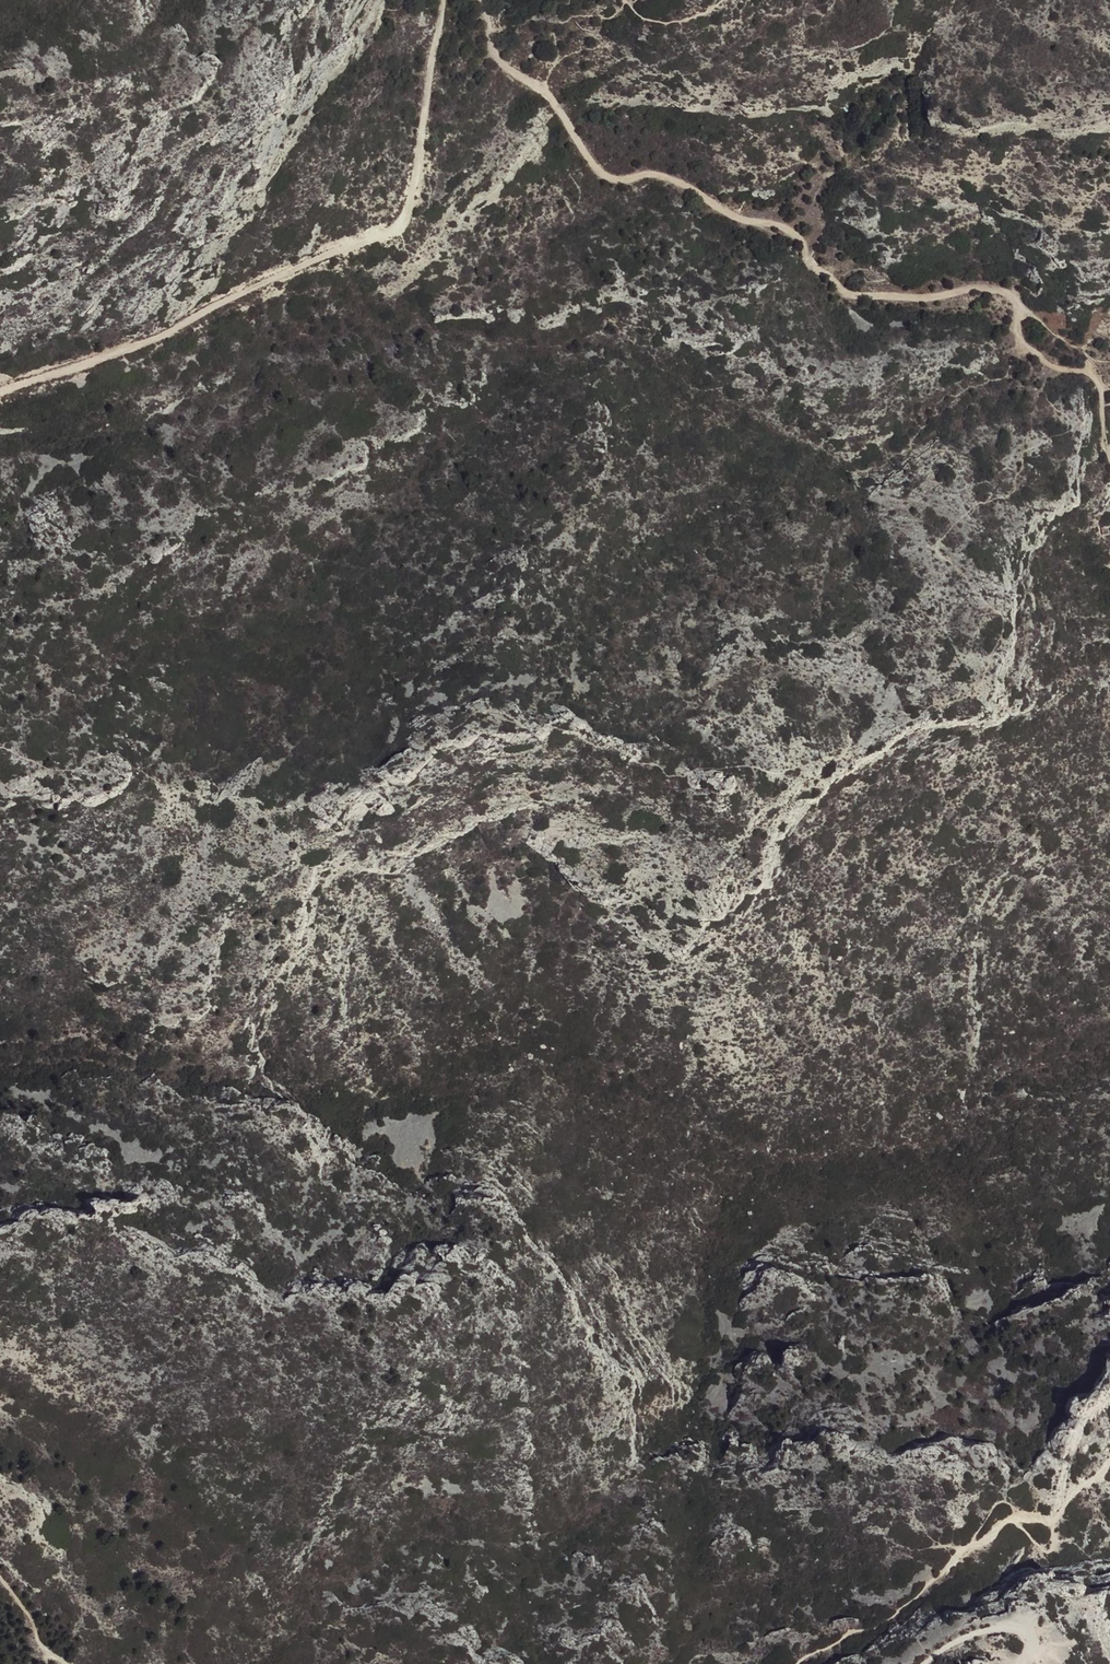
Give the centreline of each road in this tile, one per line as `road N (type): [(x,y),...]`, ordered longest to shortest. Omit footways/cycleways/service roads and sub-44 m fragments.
road 1 (track): [(481,0),(498,58),(551,98),(593,166),(613,179),(657,174),(730,218),(792,230),(810,269),(848,296),(1008,289),(1021,339),(1058,367),(1096,380)]
road 2 (track): [(0,393),(163,337),(215,302),(389,236),(410,213),(443,0)]
road 3 (track): [(925,1663),(960,1640),(1013,1625),(1029,1639),(1024,1663)]

